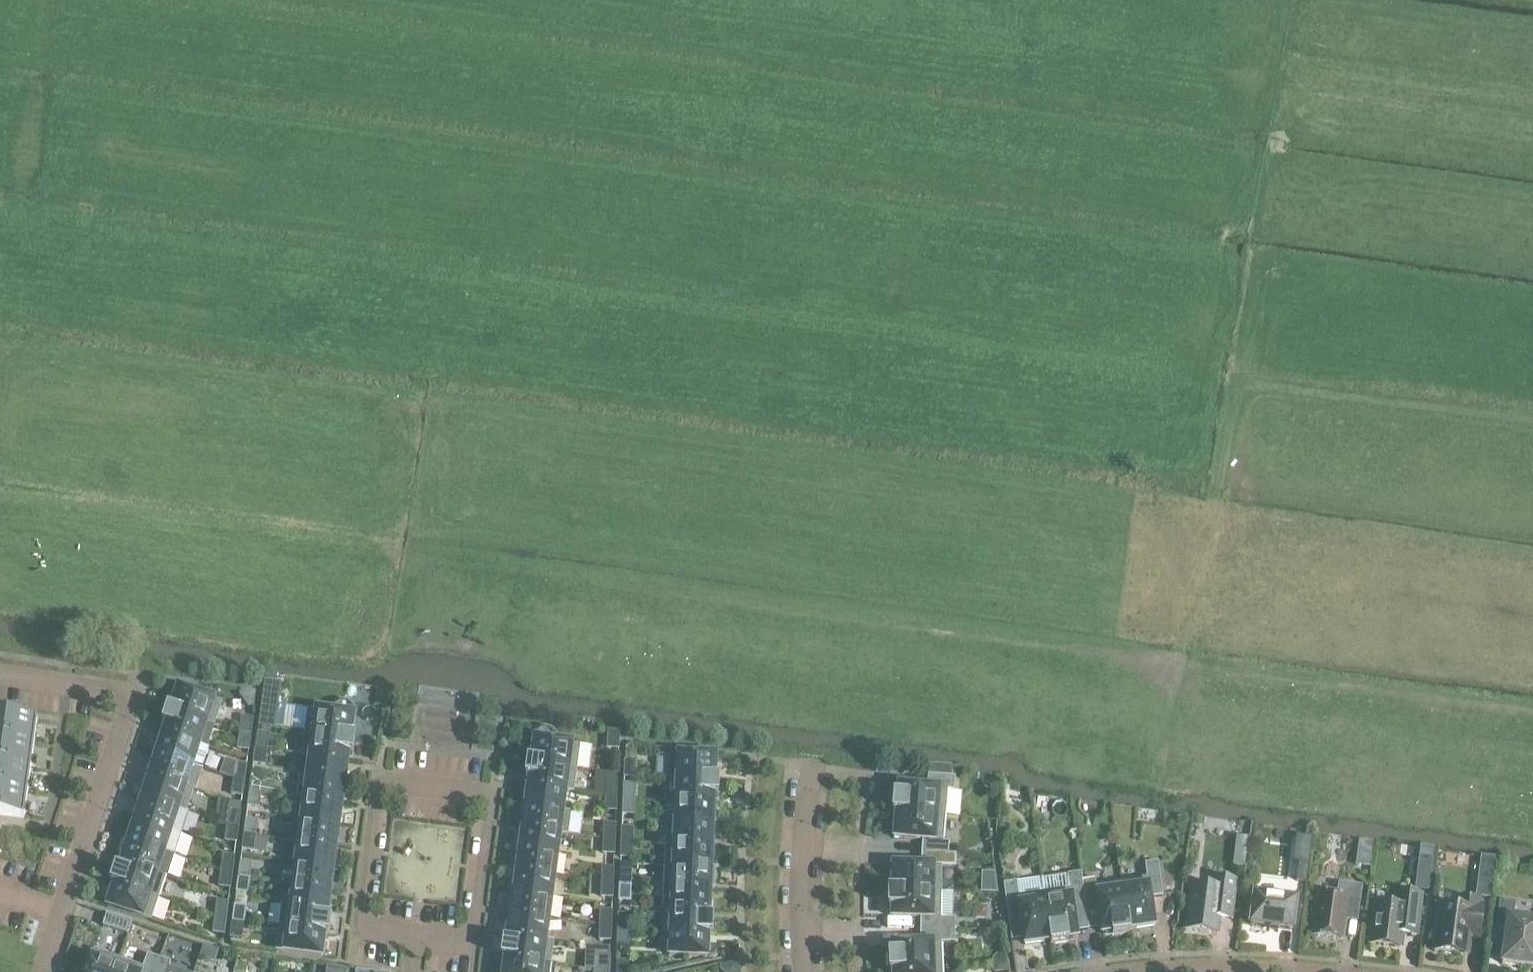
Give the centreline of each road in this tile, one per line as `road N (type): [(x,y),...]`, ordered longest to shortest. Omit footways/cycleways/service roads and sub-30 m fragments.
road 1 (residential): [(417,935),(470,942),(489,796),(379,781),(359,928)]
road 2 (residential): [(0,671),(112,687),(127,707),(43,971)]
road 3 (residential): [(807,971),(815,768)]
road 4 (residential): [(1156,971),(1290,971)]

